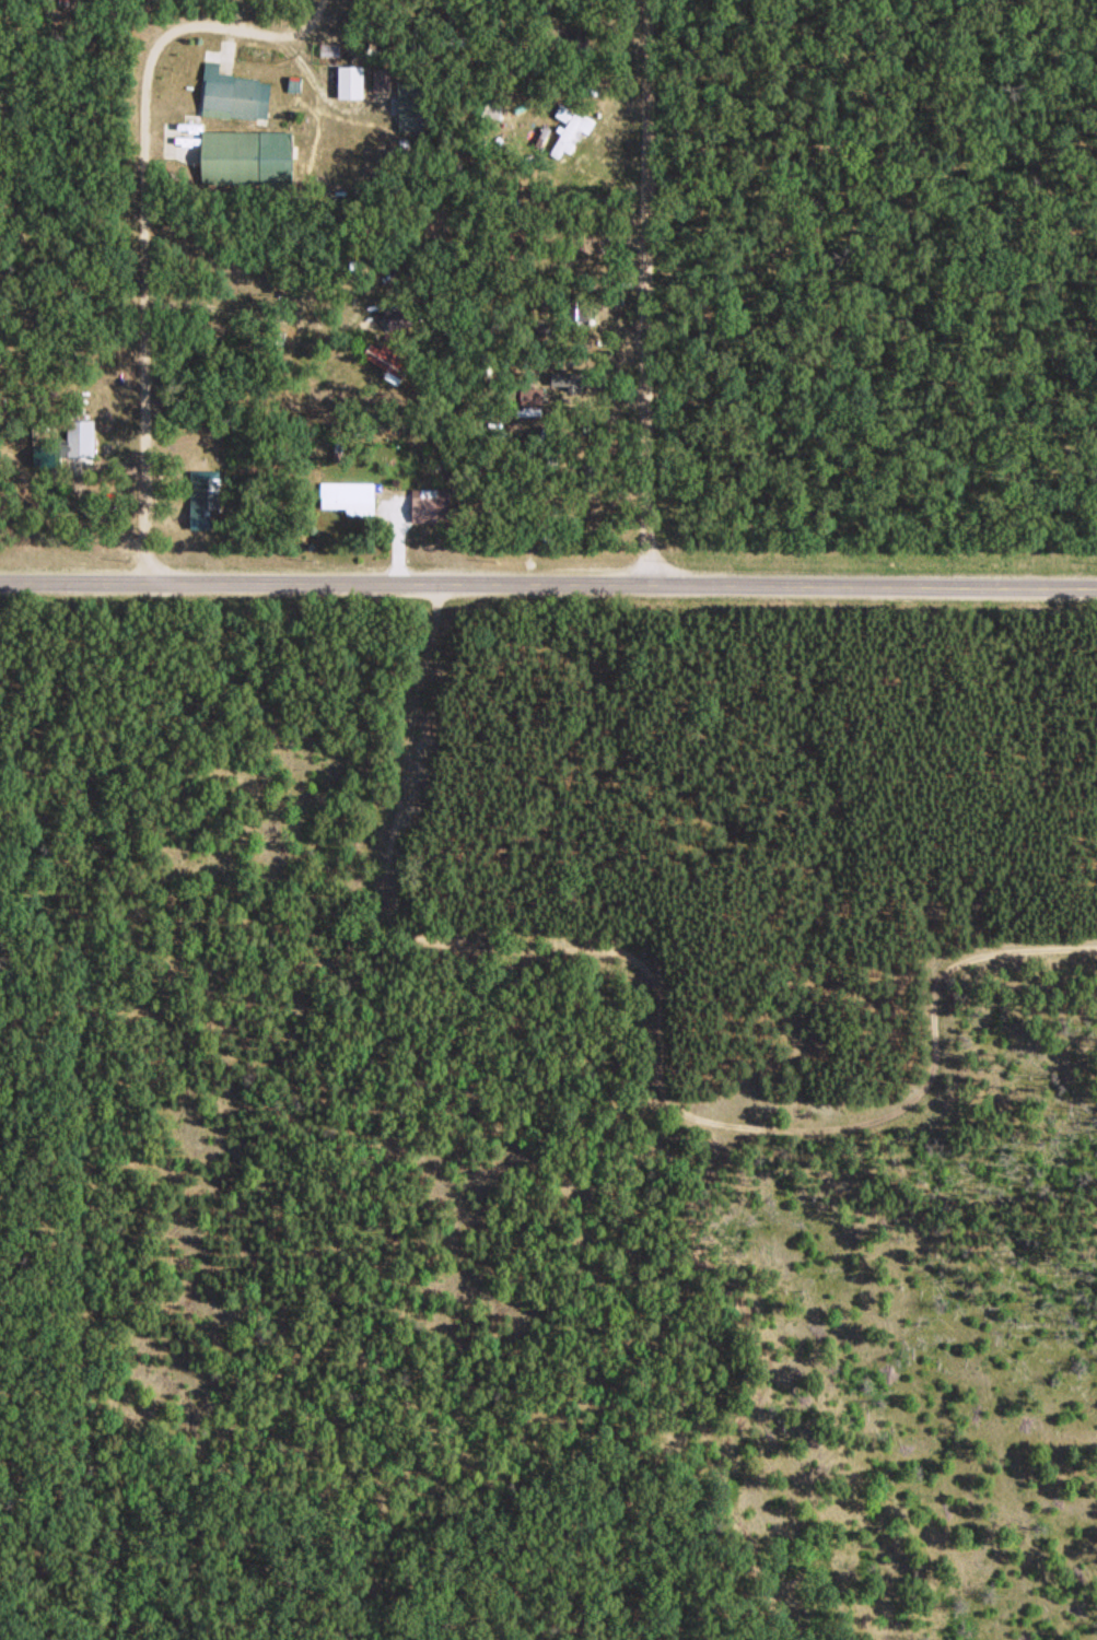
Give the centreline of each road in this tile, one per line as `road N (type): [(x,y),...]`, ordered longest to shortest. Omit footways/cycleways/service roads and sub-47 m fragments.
road 1 (tertiary): [(0,580),(1096,586)]
road 2 (residential): [(154,581),(154,55),(185,26),(299,33),(321,0)]
road 3 (residential): [(649,583),(644,0)]

